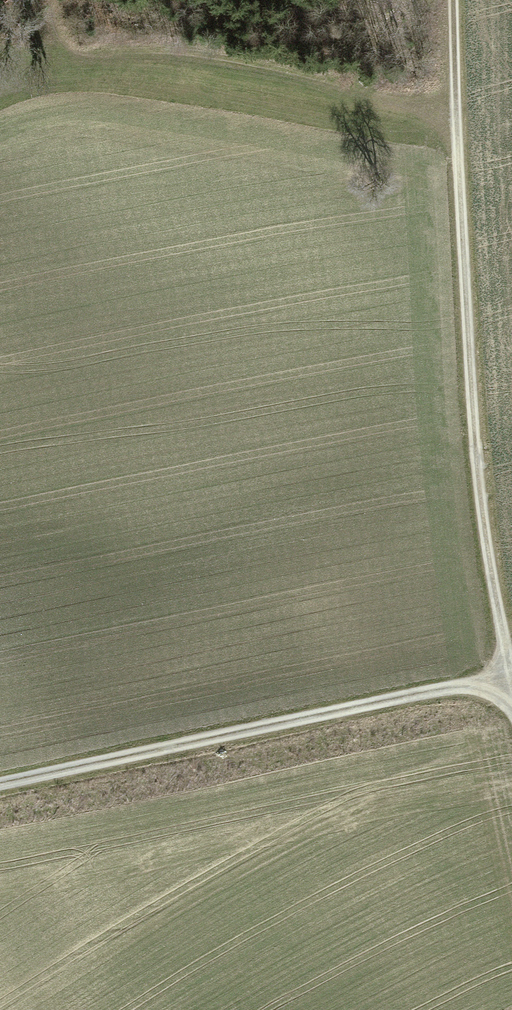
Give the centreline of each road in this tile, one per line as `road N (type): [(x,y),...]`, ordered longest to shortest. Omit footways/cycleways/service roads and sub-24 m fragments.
road 1 (track): [(506,681),(459,125)]
road 2 (track): [(506,681),(0,787)]
road 3 (track): [(60,41),(231,62),(459,125)]
road 4 (track): [(459,125),(454,0)]

